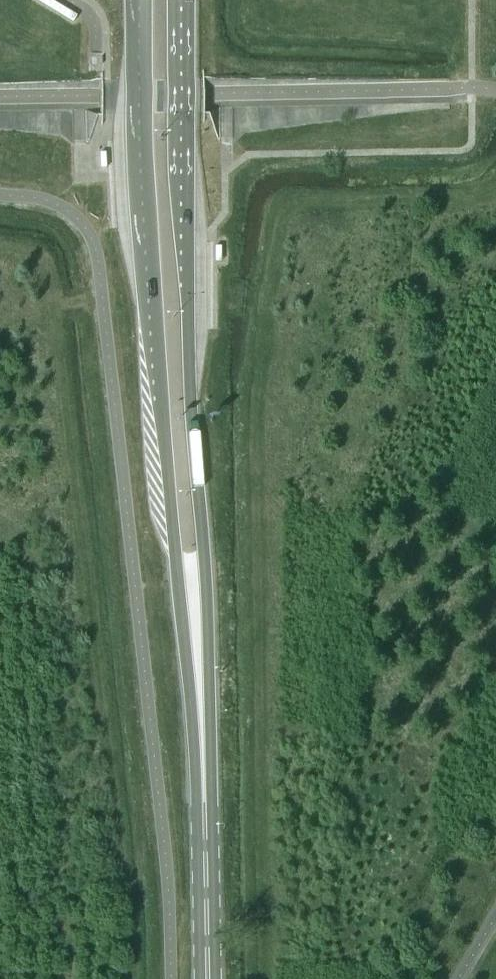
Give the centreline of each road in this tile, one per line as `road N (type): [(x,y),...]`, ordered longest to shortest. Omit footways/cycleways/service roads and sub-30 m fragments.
road 1 (primary): [(139,0),(158,389),(205,851)]
road 2 (primary): [(205,851),(204,559),(183,270),(180,0)]
road 3 (primary): [(207,978),(205,851)]

